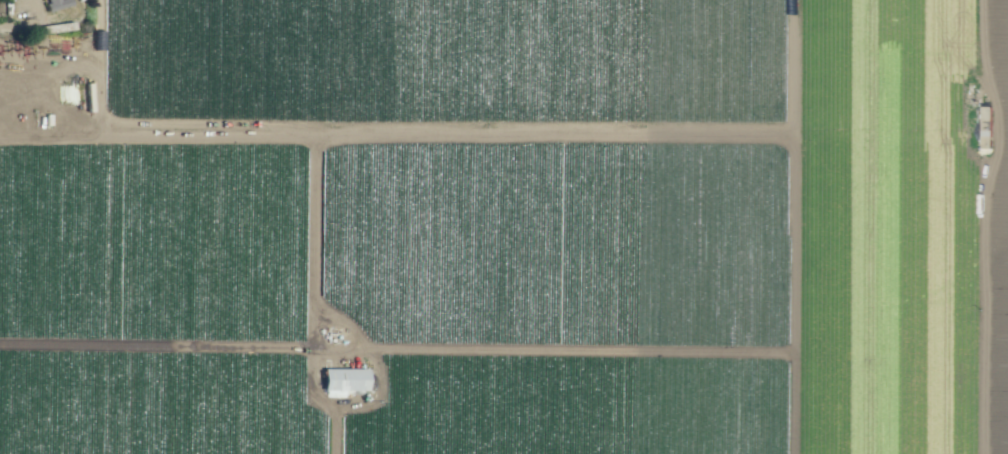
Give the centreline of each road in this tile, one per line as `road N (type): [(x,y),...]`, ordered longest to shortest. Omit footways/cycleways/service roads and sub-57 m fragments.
road 1 (track): [(94,121),(312,134),(806,130),(803,453)]
road 2 (track): [(312,134),(313,388)]
road 3 (track): [(0,136),(86,131),(101,109),(100,94),(79,68)]

